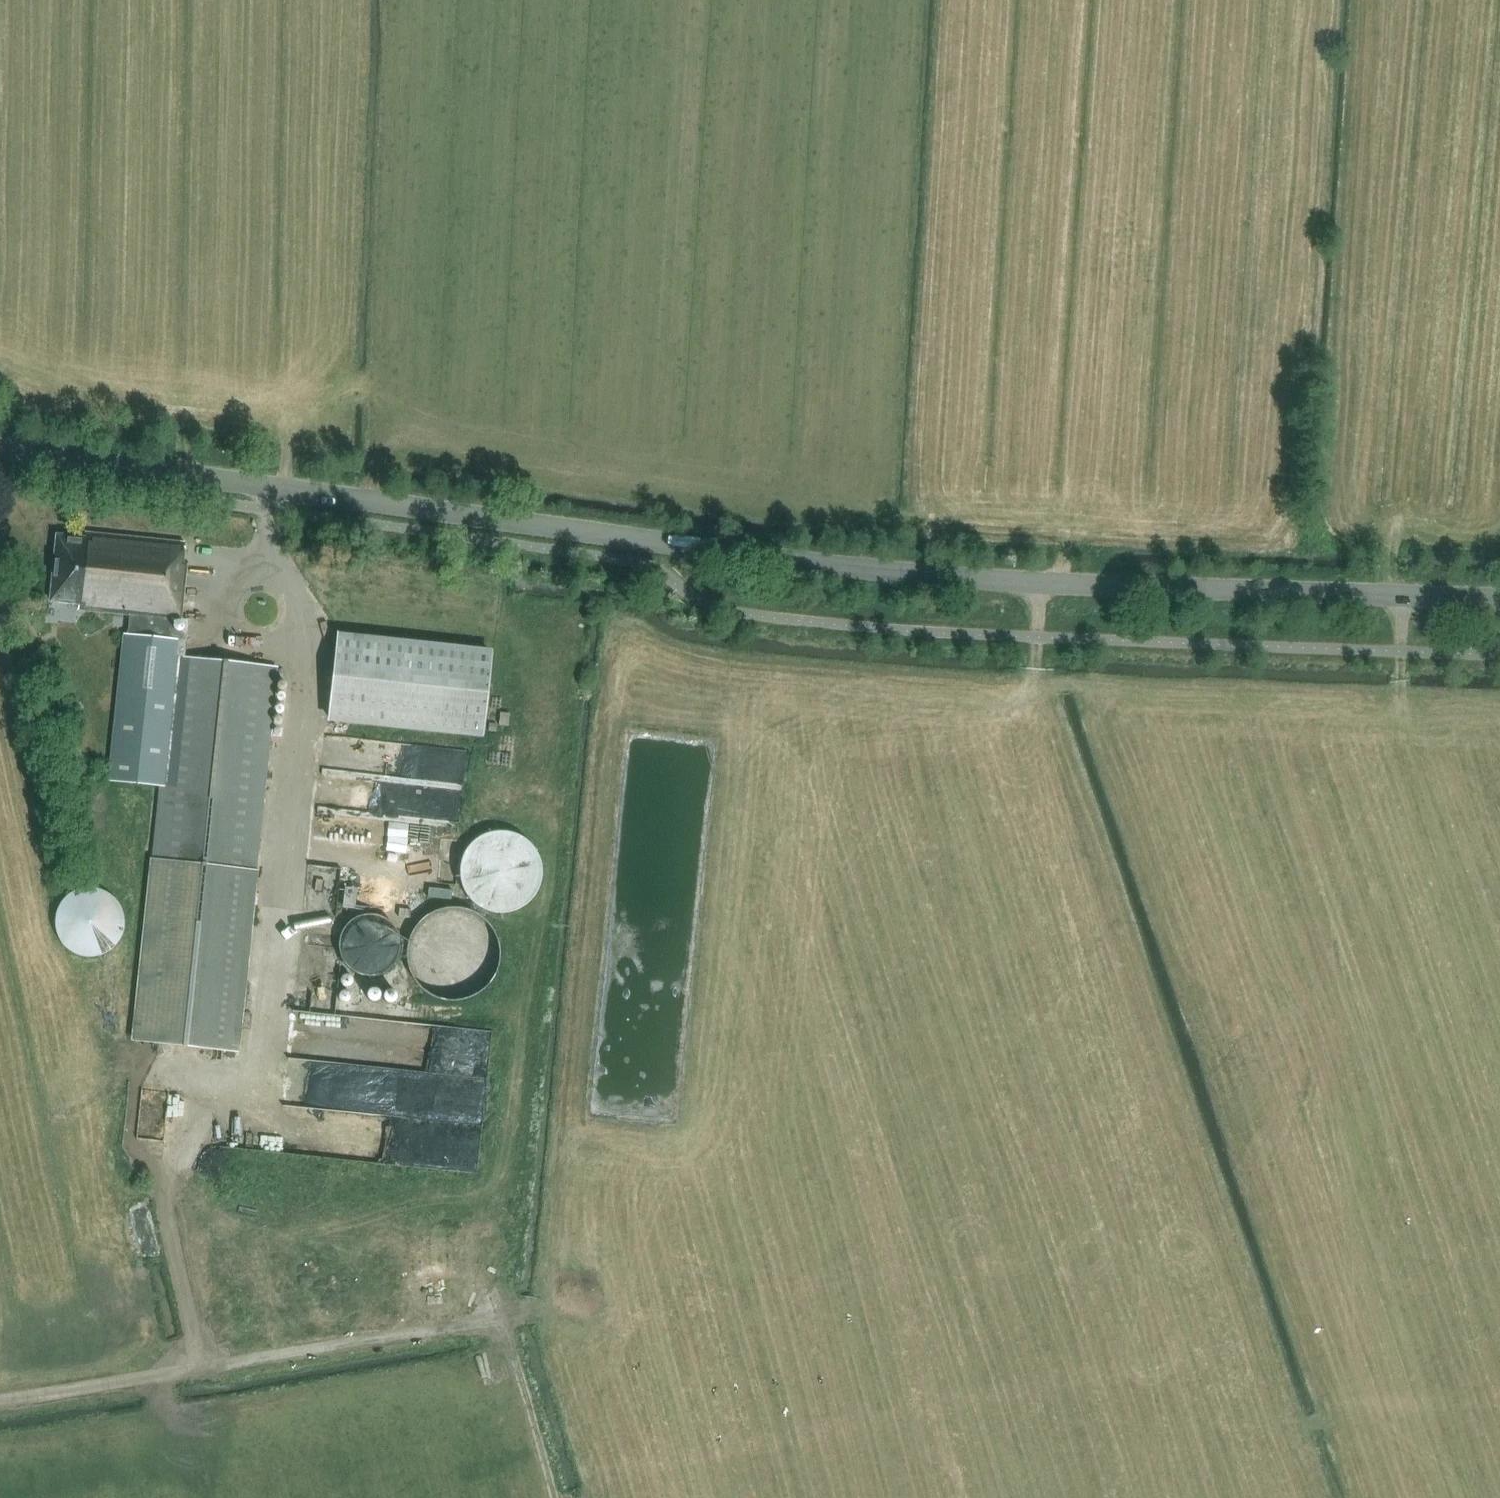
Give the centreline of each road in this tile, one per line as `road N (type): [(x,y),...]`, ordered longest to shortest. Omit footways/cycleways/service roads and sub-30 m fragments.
road 1 (tertiary): [(1499,609),(1205,604),(0,446)]

